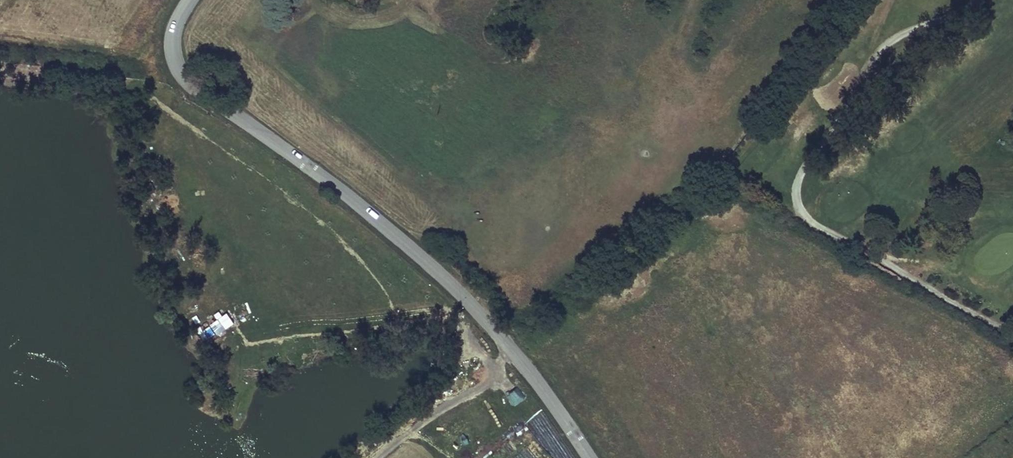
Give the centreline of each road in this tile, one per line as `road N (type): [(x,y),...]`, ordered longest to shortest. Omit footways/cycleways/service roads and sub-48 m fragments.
road 1 (unclassified): [(190,0),(174,37),(177,66),(191,84),(336,187),(519,350),(590,457)]

